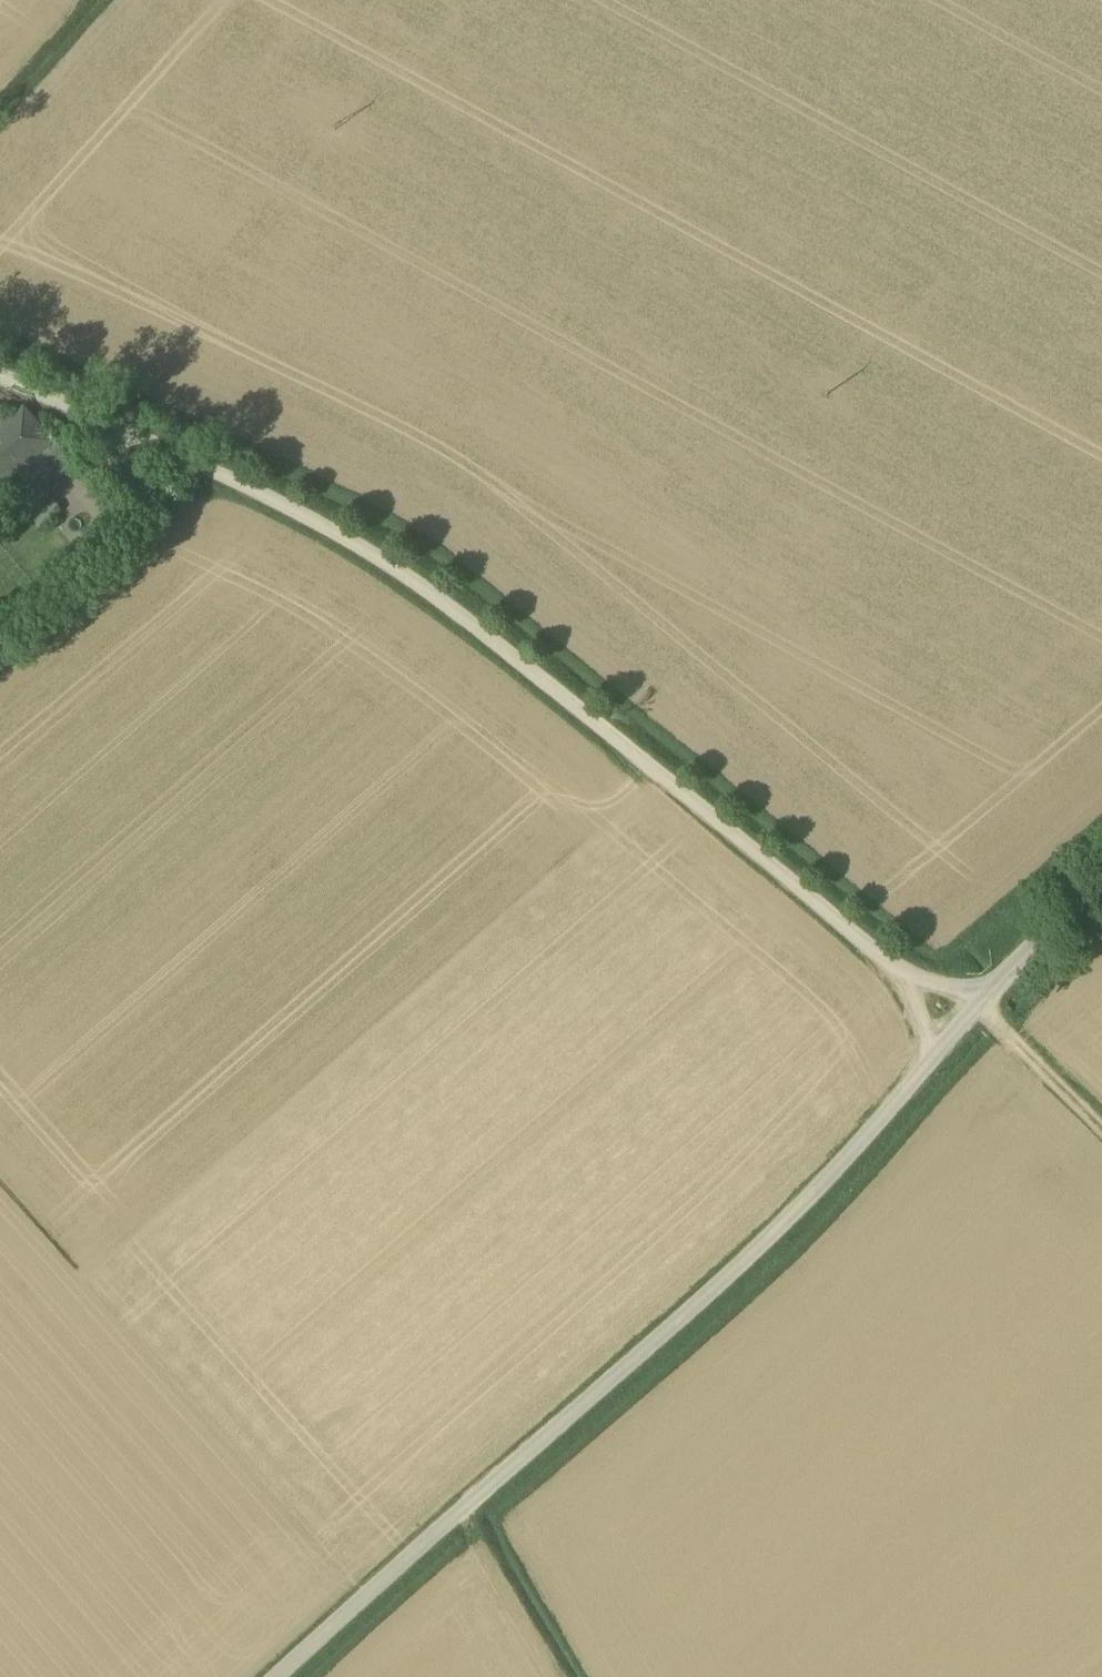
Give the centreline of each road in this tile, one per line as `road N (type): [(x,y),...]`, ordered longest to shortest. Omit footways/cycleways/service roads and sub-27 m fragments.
road 1 (unclassified): [(0,382),(216,477),(398,572),(964,1024)]
road 2 (unclassified): [(964,1024),(788,1210),(282,1676)]
road 3 (unclassified): [(1101,899),(964,1024)]
road 4 (track): [(985,1004),(1101,1127)]

